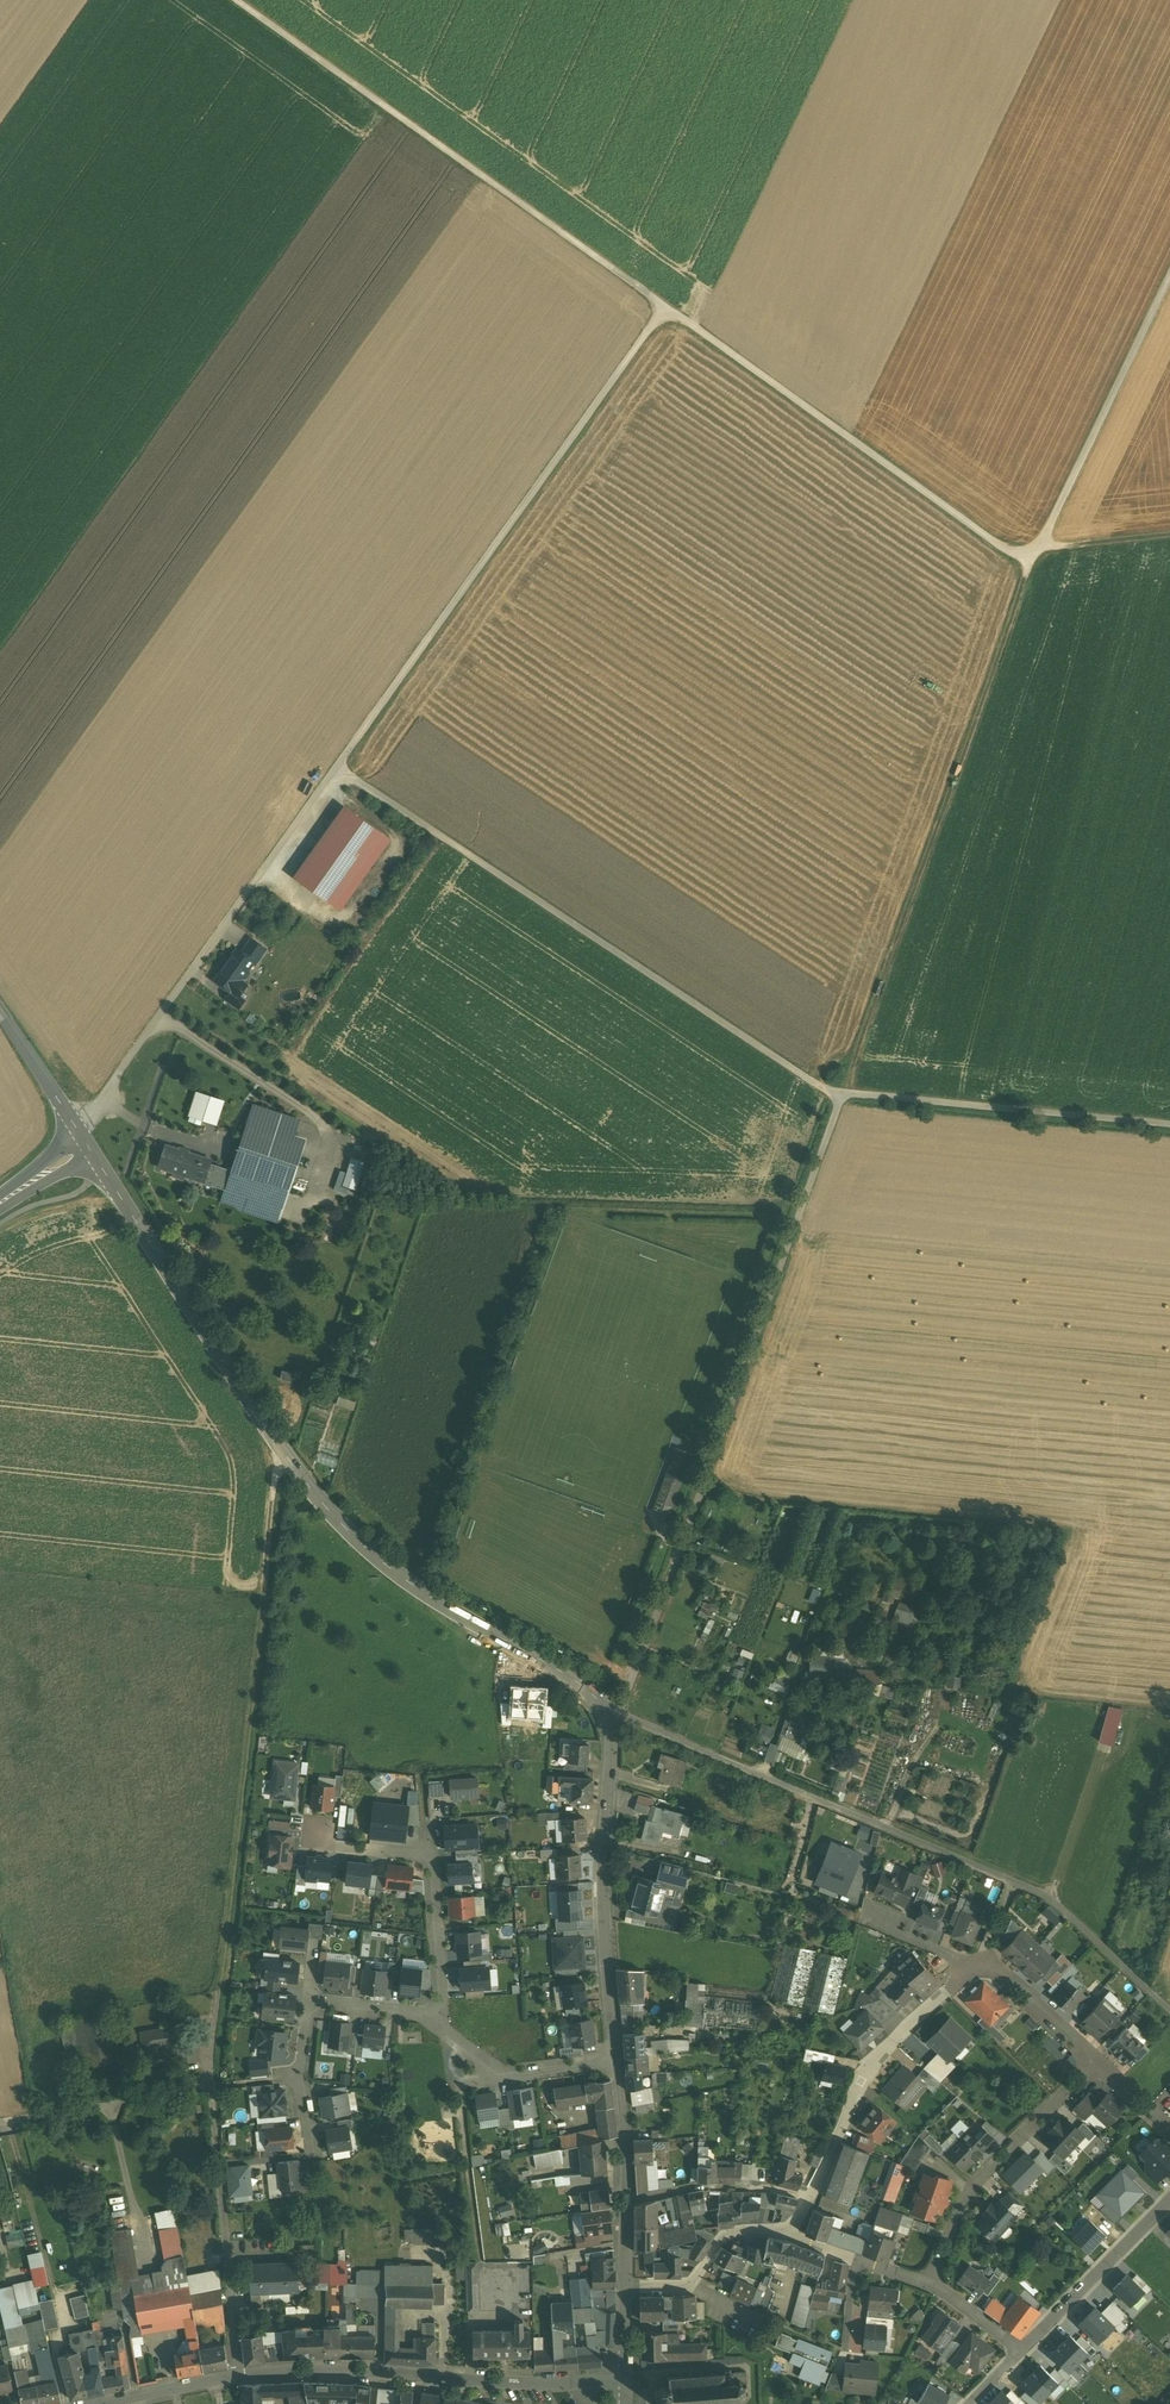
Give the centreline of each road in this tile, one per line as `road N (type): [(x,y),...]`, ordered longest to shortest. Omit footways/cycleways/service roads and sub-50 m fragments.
road 1 (track): [(1169,277),(1047,534),(1032,555),(1013,552),(236,0)]
road 2 (tertiary): [(76,1142),(285,1457),(353,1539),(427,1598),(575,1681),(605,1711),(615,2057)]
road 3 (track): [(665,307),(77,1127)]
road 4 (track): [(703,1488),(1032,555)]
road 5 (track): [(1169,1125),(823,1089),(338,767)]
road 6 (track): [(217,1992),(274,1467),(285,1457)]
road 7 (unclassified): [(238,2375),(370,2372),(529,2385),(629,2378)]
road 8 (residential): [(238,2375),(206,2053),(217,1992)]
road 9 (residential): [(973,1972),(870,2058),(809,2197)]
road 10 (residential): [(1093,2059),(972,2187),(927,2284)]
road 11 (track): [(156,1016),(322,1126),(330,1139),(321,1188)]
road 12 (track): [(983,1869),(1050,1897),(1169,2009)]
road 13 (track): [(209,2087),(0,2123)]
road 14 (residential): [(1169,2202),(1019,2350)]
road 15 (residential): [(435,2021),(502,2078),(615,2057)]
road 16 (residential): [(784,2229),(724,2234),(691,2284),(626,2285)]
road 17 (residential): [(626,2200),(697,2186),(809,2197)]
road 18 (residential): [(431,1855),(435,2021)]
road 19 (residential): [(1093,2059),(988,1962),(973,1972)]
road 20 (residential): [(780,2325),(845,2349),(858,2259)]
road 21 (residential): [(314,2159),(301,2073),(309,2003)]
road 22 (tertiary): [(0,1013),(77,1127),(76,1142)]
road 23 (unclassified): [(93,2403),(238,2375)]
road 24 (tertiary): [(615,2057),(626,2200)]
road 25 (residential): [(431,1855),(299,1842)]
road 26 (track): [(1038,546),(1169,535)]
road 27 (residential): [(309,2003),(435,2021)]
road 28 (residential): [(973,1972),(939,1949),(861,1918)]

